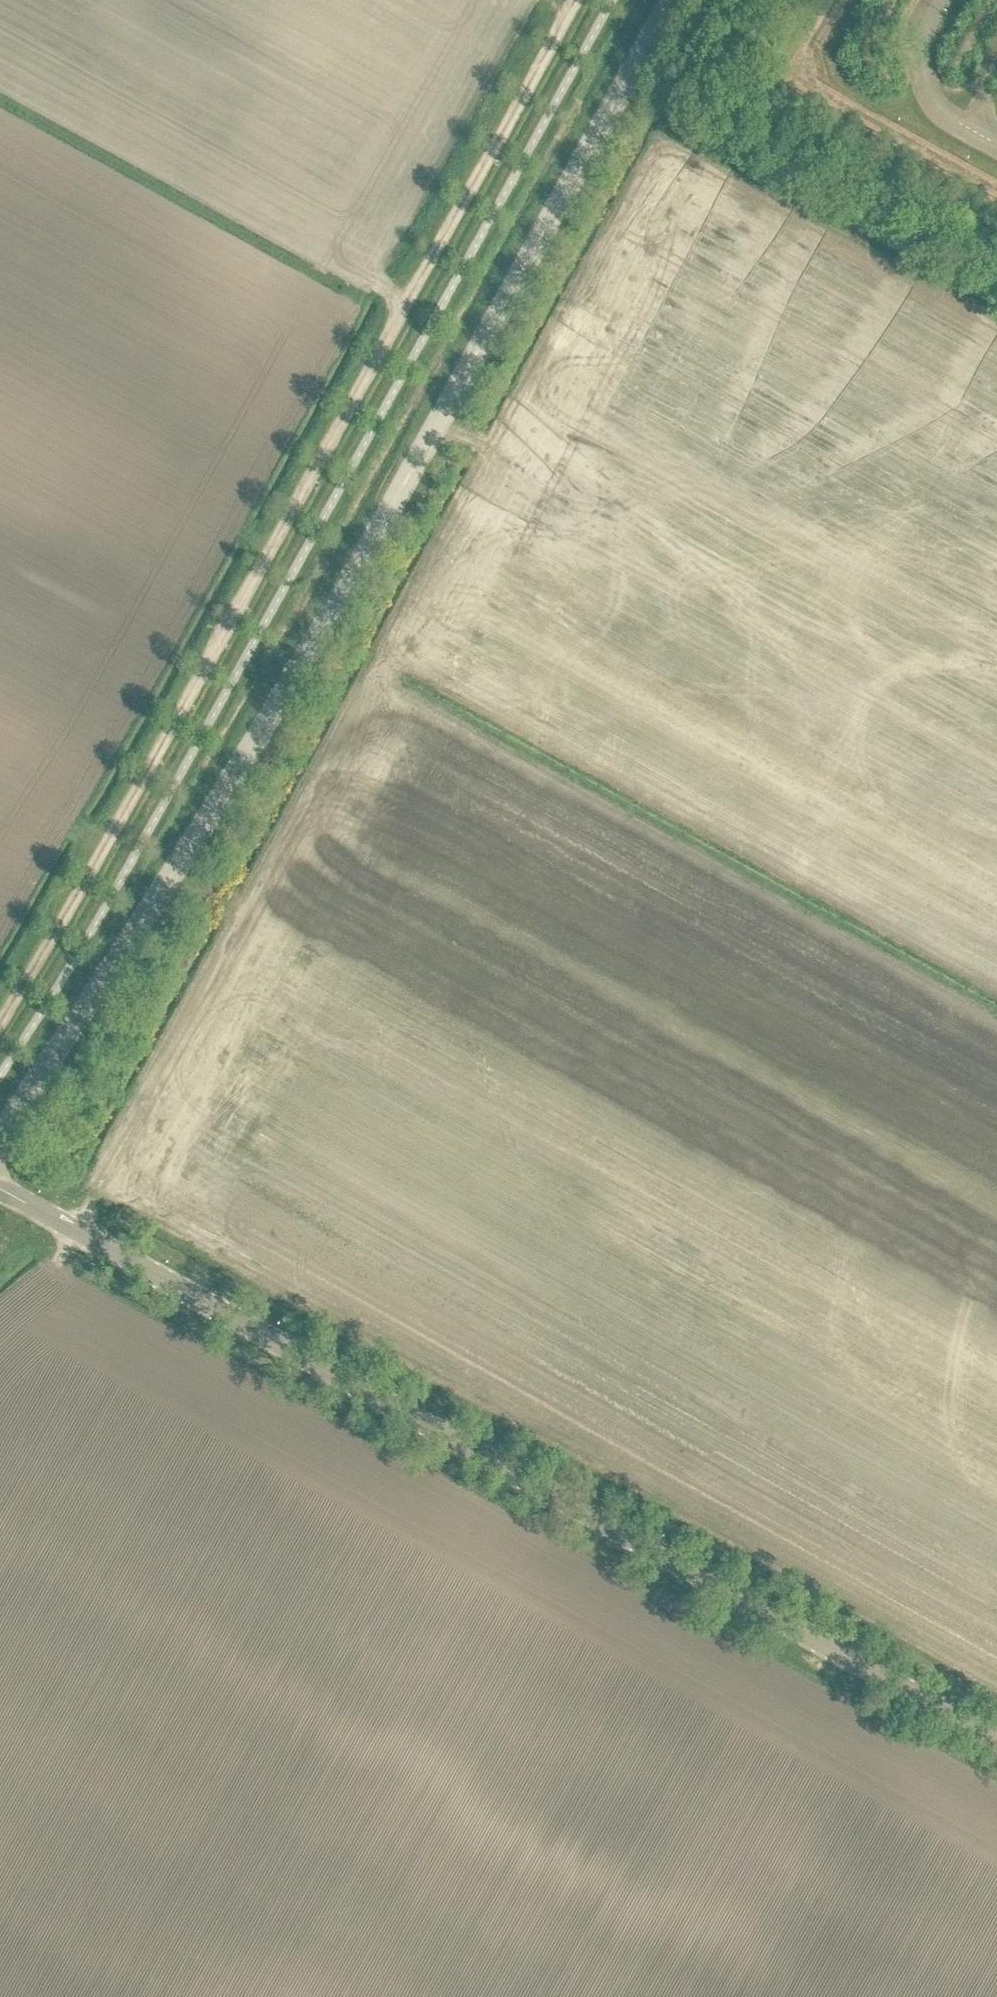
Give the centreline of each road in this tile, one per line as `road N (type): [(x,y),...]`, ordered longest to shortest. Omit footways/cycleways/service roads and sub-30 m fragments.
road 1 (tertiary): [(0,1135),(188,850),(389,515),(673,0)]
road 2 (track): [(0,1026),(578,0)]
road 3 (unclassified): [(996,1741),(0,1191)]

